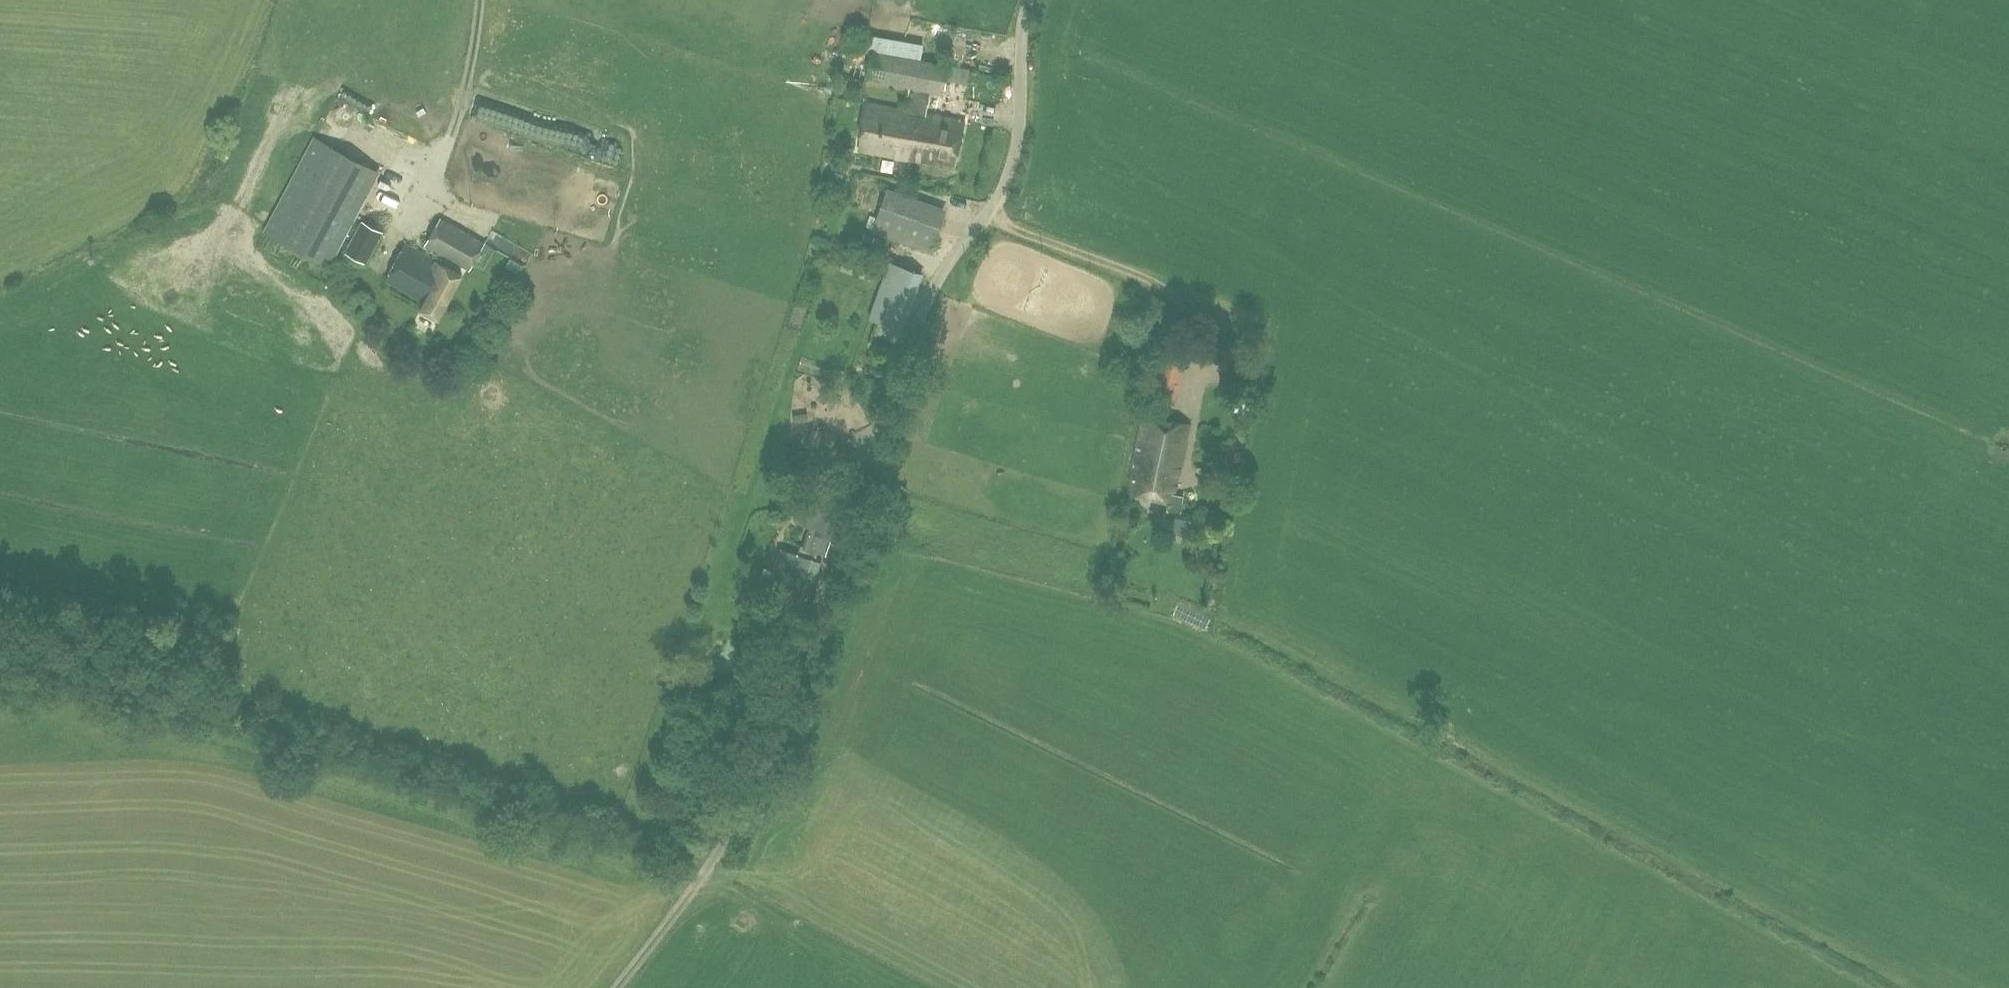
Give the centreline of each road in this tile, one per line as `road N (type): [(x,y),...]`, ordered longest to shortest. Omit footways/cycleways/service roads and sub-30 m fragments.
road 1 (track): [(455,130),(481,0)]

